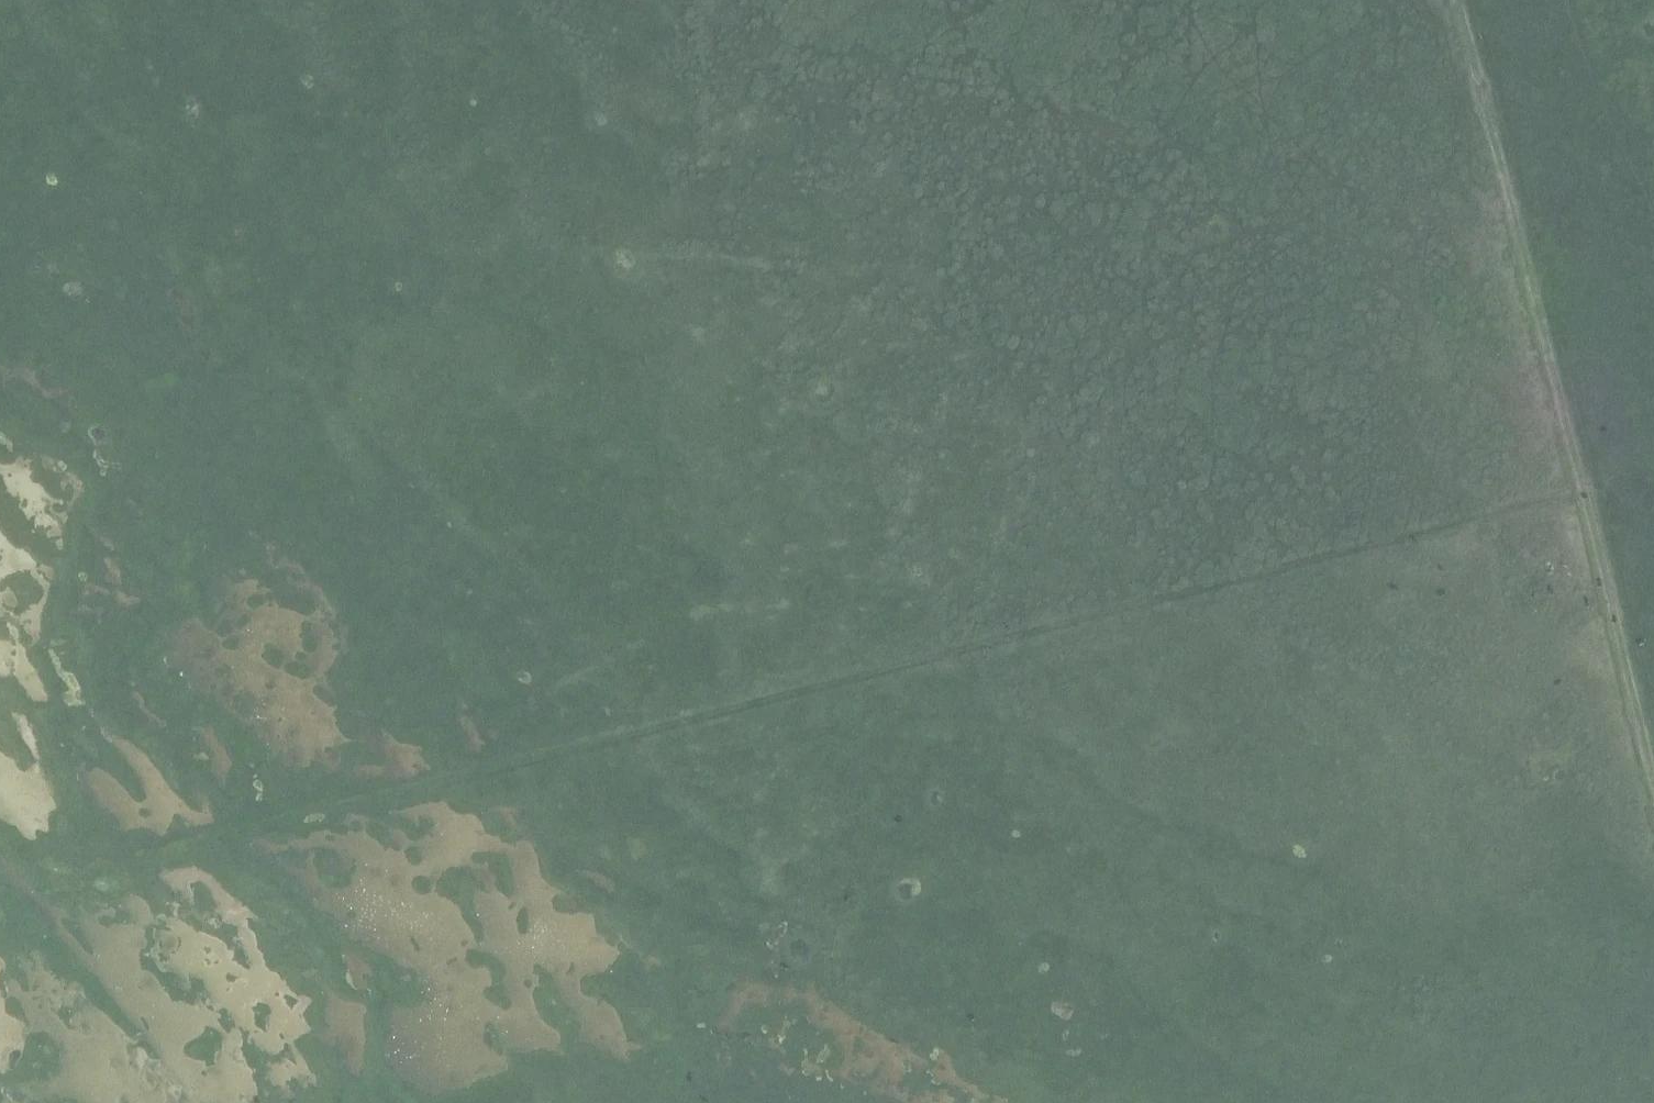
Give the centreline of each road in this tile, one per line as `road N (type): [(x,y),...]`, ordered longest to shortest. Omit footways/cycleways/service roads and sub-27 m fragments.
road 1 (track): [(0,862),(24,891),(1581,492),(1456,0)]
road 2 (track): [(1653,771),(1581,492)]

